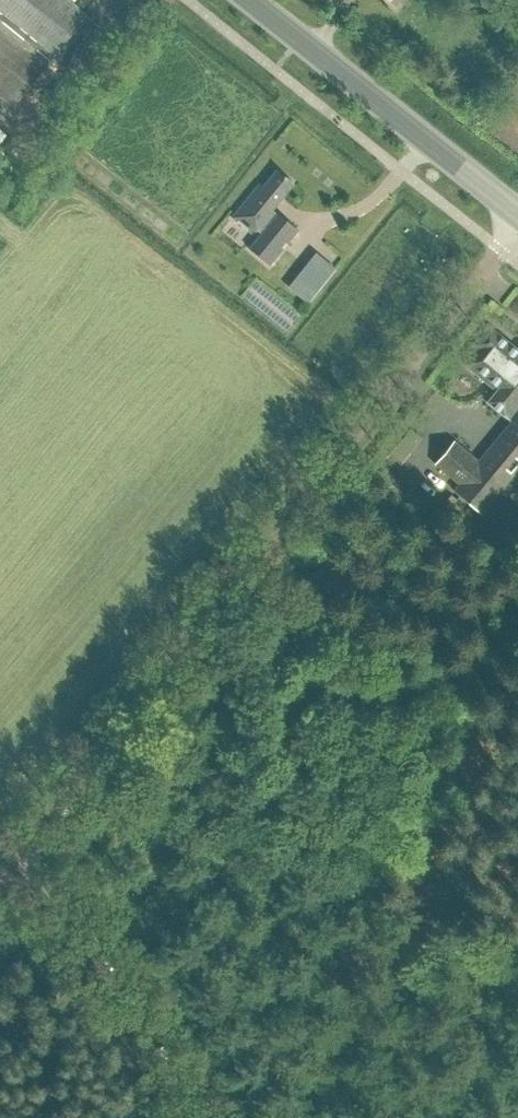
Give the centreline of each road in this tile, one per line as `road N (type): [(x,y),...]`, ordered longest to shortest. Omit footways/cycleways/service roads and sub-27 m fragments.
road 1 (unclassified): [(0,878),(517,229)]
road 2 (primary): [(517,215),(250,0)]
road 3 (track): [(14,861),(50,890),(196,1117)]

